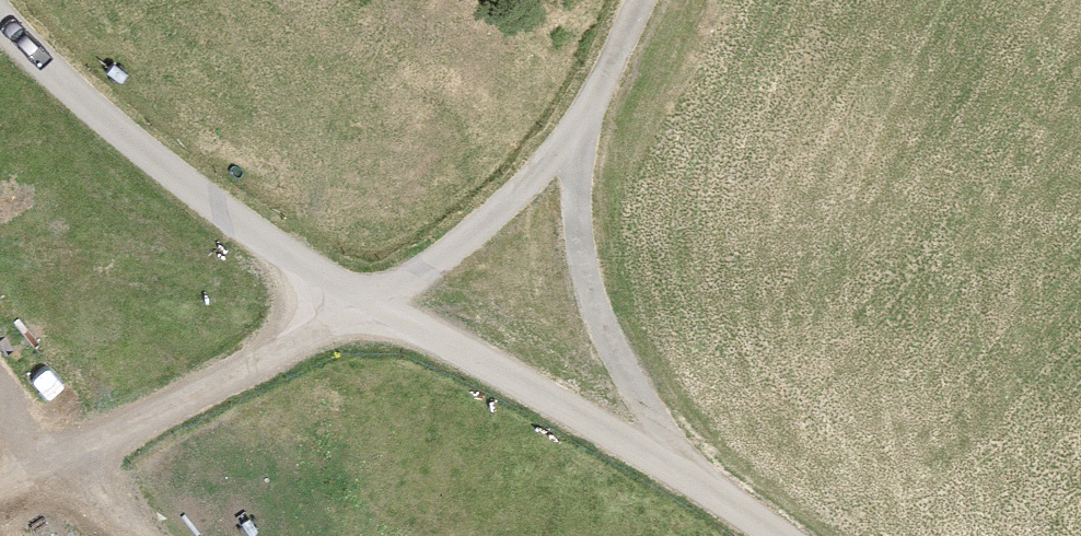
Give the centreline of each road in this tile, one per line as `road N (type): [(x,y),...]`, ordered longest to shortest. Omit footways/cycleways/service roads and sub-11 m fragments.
road 1 (unclassified): [(0,12),(66,82),(206,200),(368,310)]
road 2 (unclassified): [(589,122),(578,171),(591,293),(660,458)]
road 3 (unclassified): [(368,310),(64,456)]
road 4 (unclassified): [(368,310),(660,458)]
road 5 (unclassified): [(589,122),(448,258),(368,310)]
road 6 (unclassified): [(660,458),(776,535)]
road 7 (unclassified): [(639,0),(589,122)]

